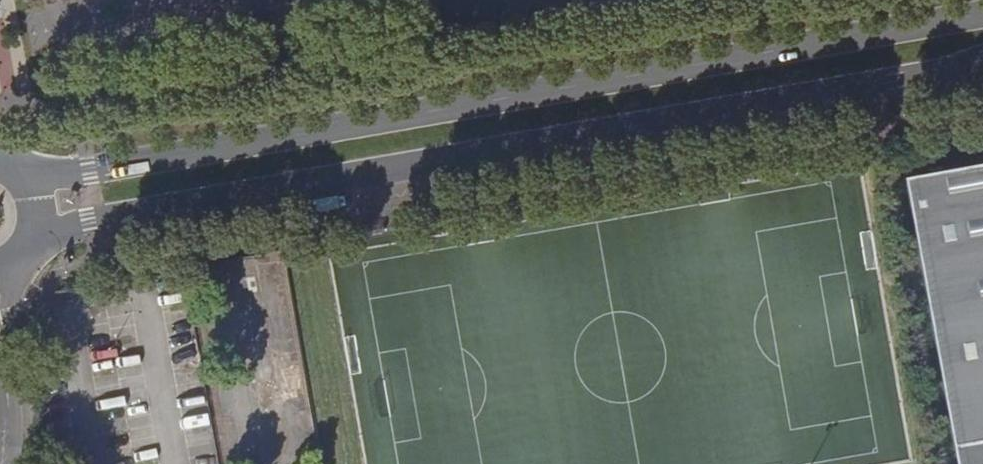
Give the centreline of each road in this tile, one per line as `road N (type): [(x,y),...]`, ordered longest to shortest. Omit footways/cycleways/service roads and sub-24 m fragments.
road 1 (primary): [(982,14),(86,170),(19,172)]
road 2 (primary): [(34,239),(88,222),(982,63)]
road 3 (residential): [(0,344),(6,463)]

